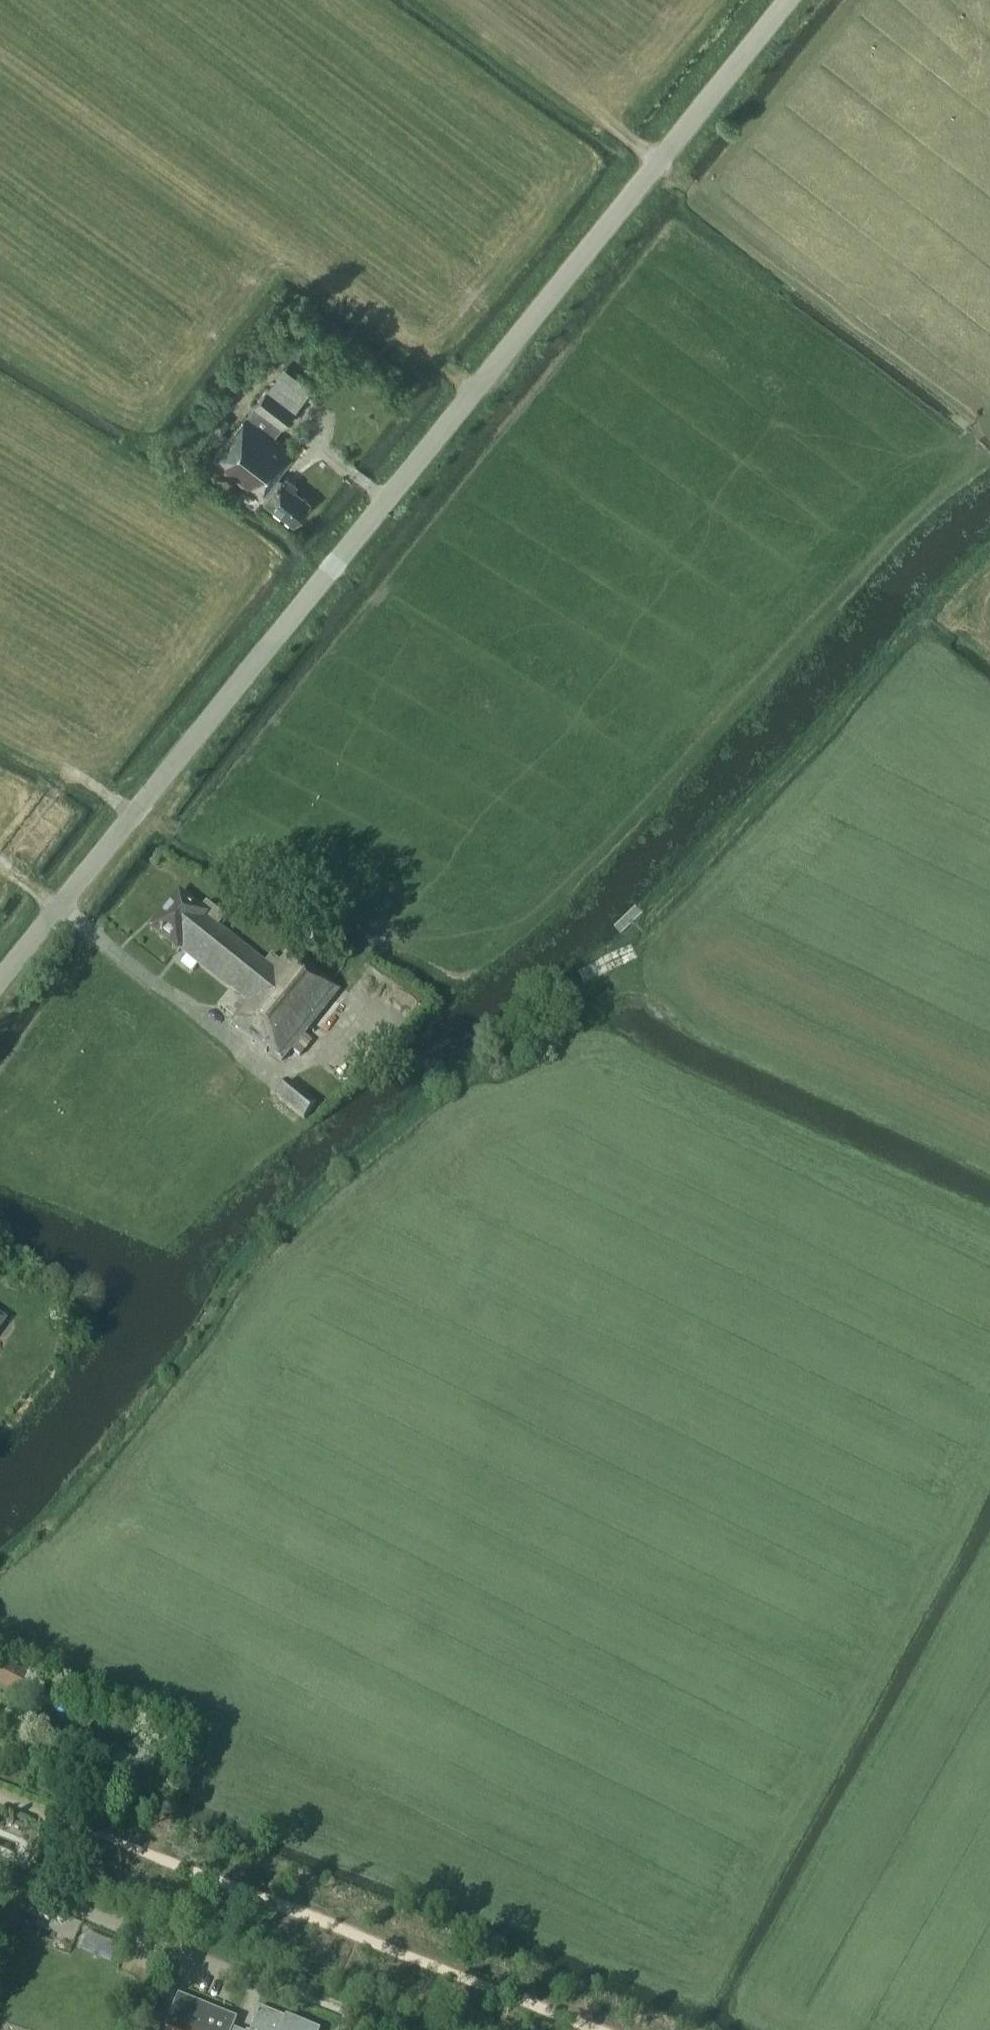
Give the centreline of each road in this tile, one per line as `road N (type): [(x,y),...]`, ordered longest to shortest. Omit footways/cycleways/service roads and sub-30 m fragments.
road 1 (tertiary): [(0,986),(791,0)]
road 2 (unclassified): [(268,1984),(77,1910),(63,1896),(43,1815)]

